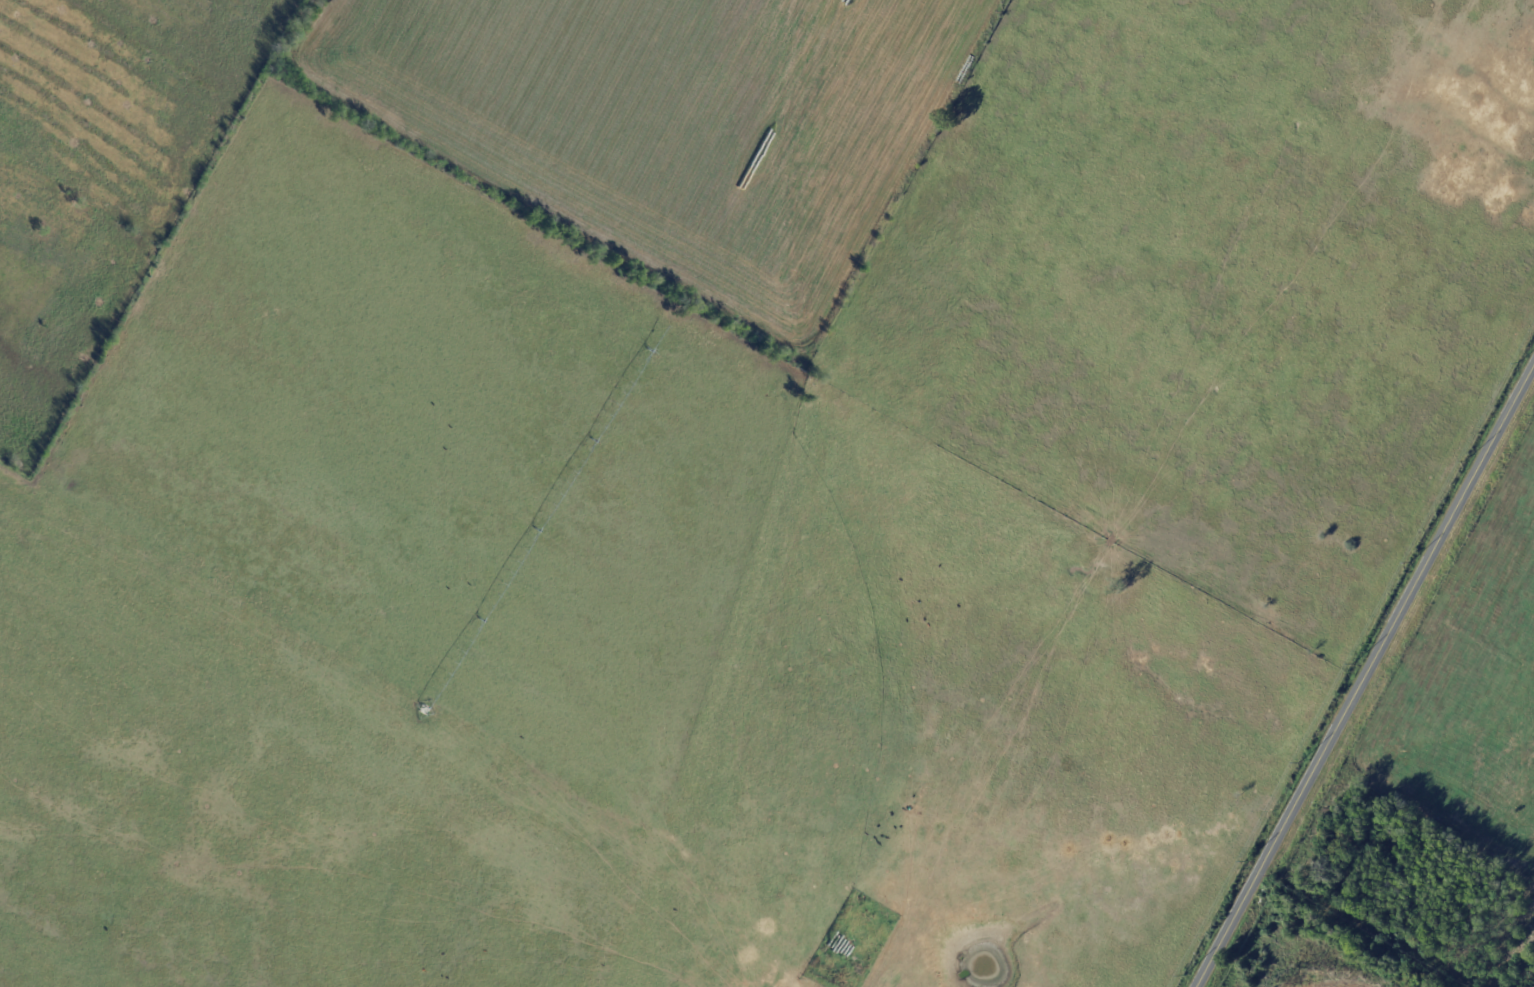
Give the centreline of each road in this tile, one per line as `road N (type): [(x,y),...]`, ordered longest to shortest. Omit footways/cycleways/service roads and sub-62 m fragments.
road 1 (residential): [(1533,360),(1195,986)]

